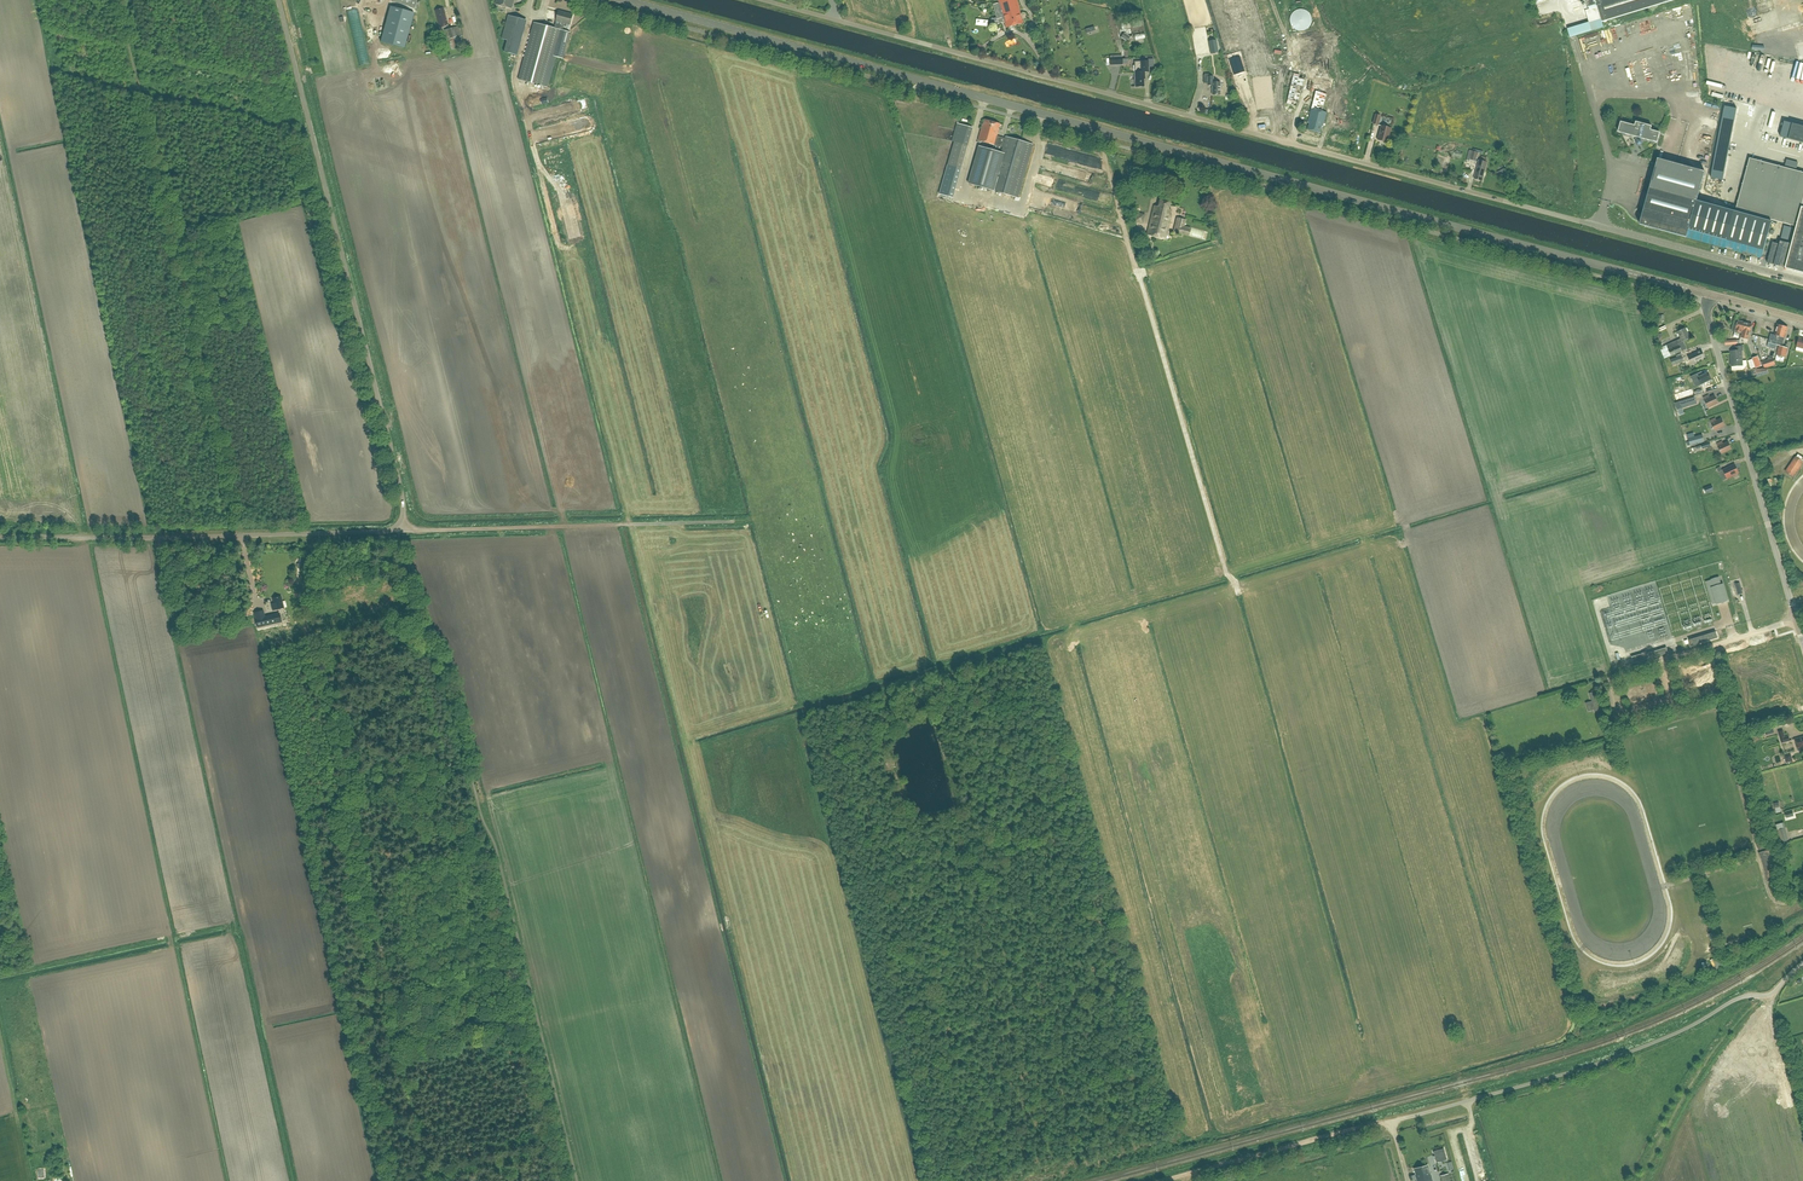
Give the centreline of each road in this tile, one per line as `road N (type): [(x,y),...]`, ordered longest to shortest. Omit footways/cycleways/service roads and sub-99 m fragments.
road 1 (tertiary): [(1708,294),(628,0)]
road 2 (unclassified): [(1579,221),(766,0)]
road 3 (track): [(241,535),(122,0)]
road 4 (unclassified): [(398,531),(400,488),(278,0)]
road 5 (unclassified): [(1381,1123),(1651,1044),(1737,998),(1770,994),(1802,963)]
road 6 (unclassified): [(0,538),(398,531)]
road 7 (unclassified): [(1795,620),(1707,314),(1708,294)]
road 8 (unclassified): [(398,531),(732,522)]
road 9 (unclassified): [(1579,221),(1802,281)]
road 10 (track): [(1381,1123),(1165,1180)]
road 11 (unclassified): [(1676,657),(1795,620)]

